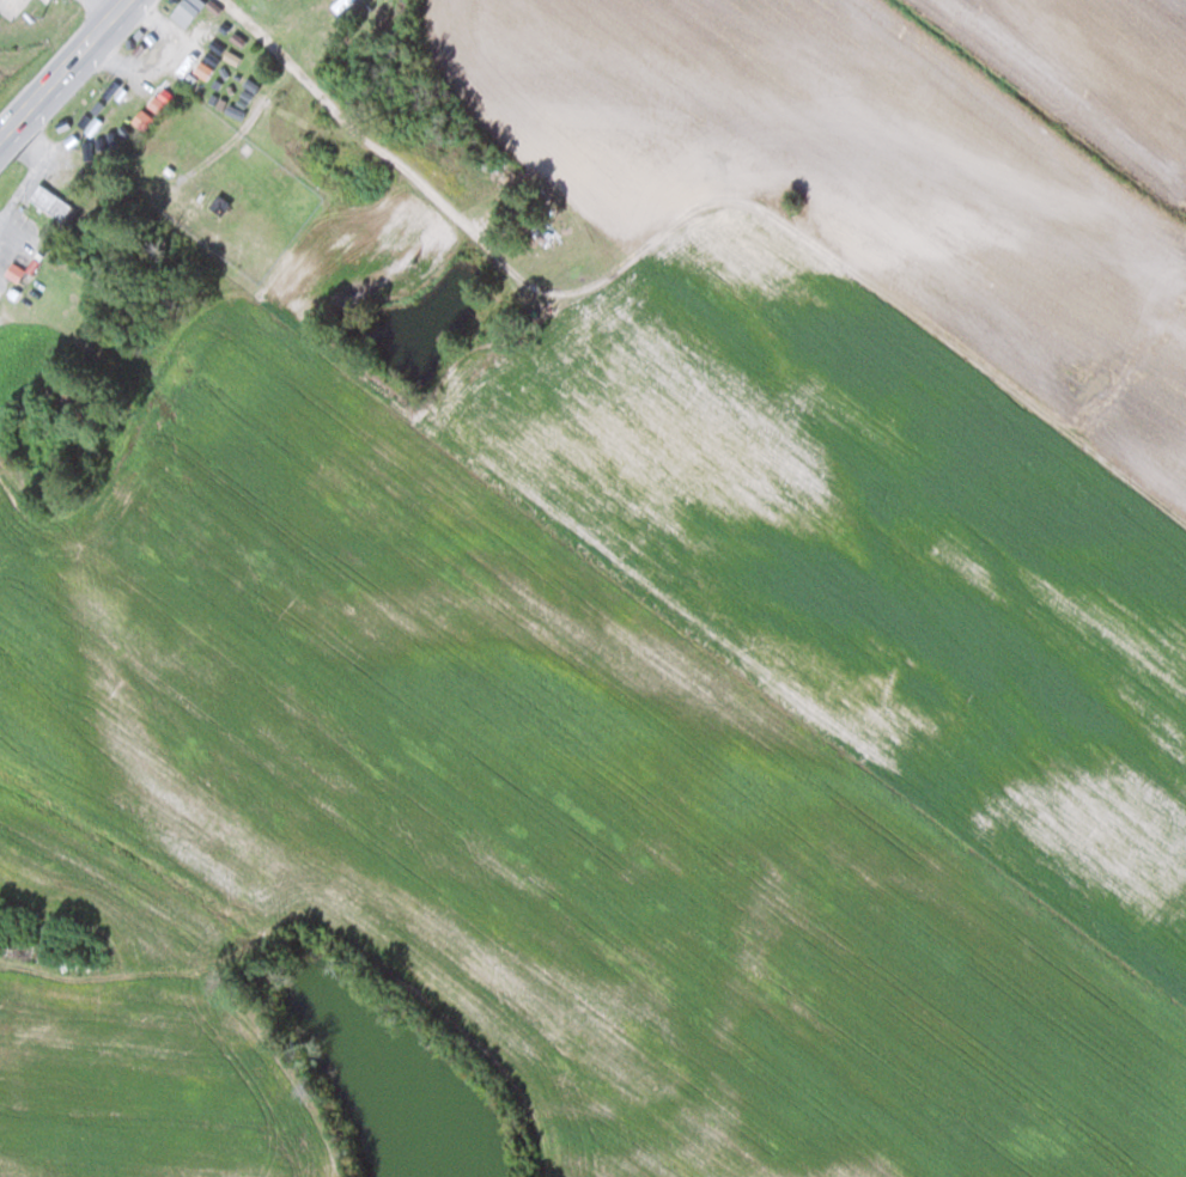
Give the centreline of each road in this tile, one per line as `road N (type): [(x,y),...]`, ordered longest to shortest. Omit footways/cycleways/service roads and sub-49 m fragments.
road 1 (primary): [(0,139),(129,0)]

